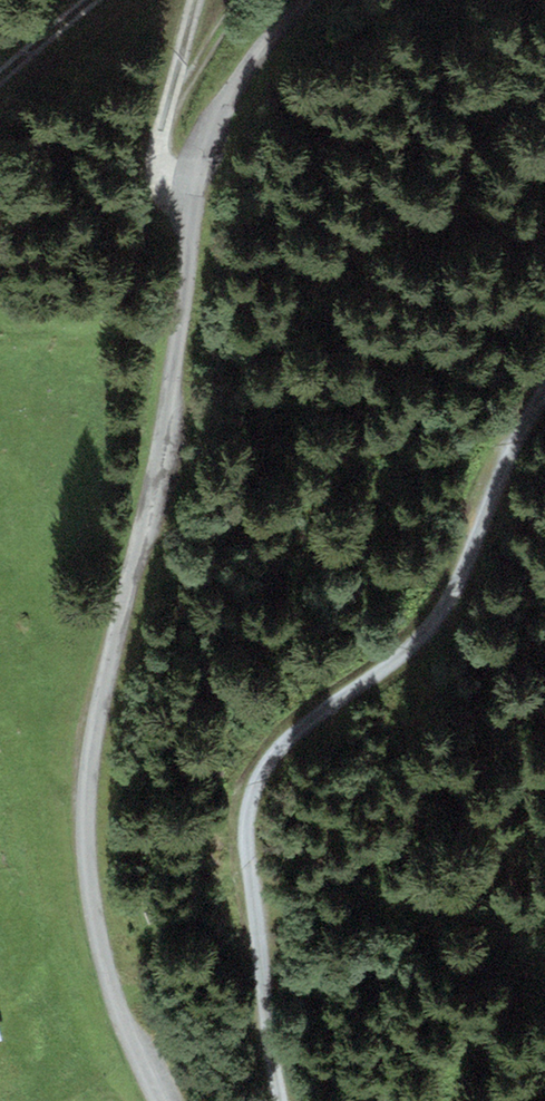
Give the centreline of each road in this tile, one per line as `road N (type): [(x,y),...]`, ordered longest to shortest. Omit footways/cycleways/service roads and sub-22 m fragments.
road 1 (unclassified): [(163,1100),(95,926),(86,814),(114,649),(175,421),(193,158),(231,93),(310,0)]
road 2 (track): [(287,1100),(253,859),(265,783),(282,756),(446,618),(544,394)]
road 3 (track): [(159,154),(194,73),(245,0)]

